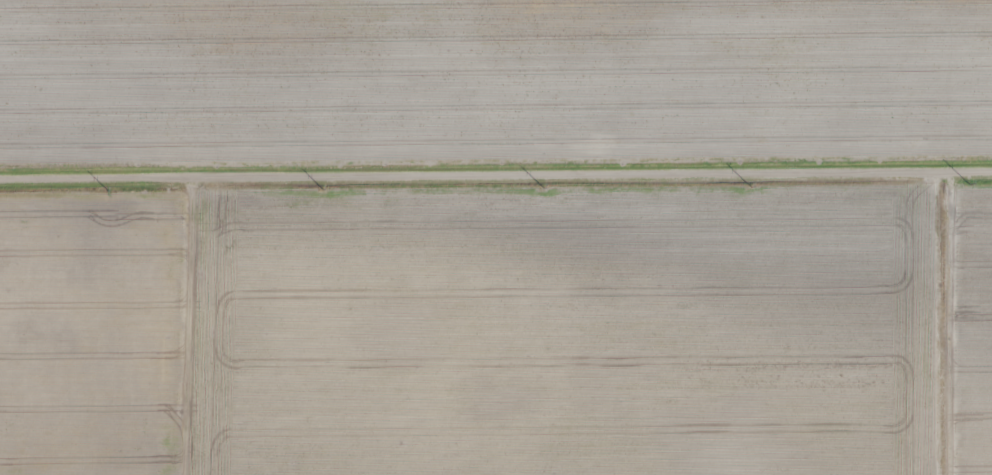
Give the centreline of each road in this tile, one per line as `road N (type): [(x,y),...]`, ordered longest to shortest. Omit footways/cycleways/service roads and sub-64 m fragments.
road 1 (residential): [(0,170),(411,153),(991,154)]
road 2 (residential): [(939,474),(933,154)]
road 3 (residential): [(125,474),(116,168)]

